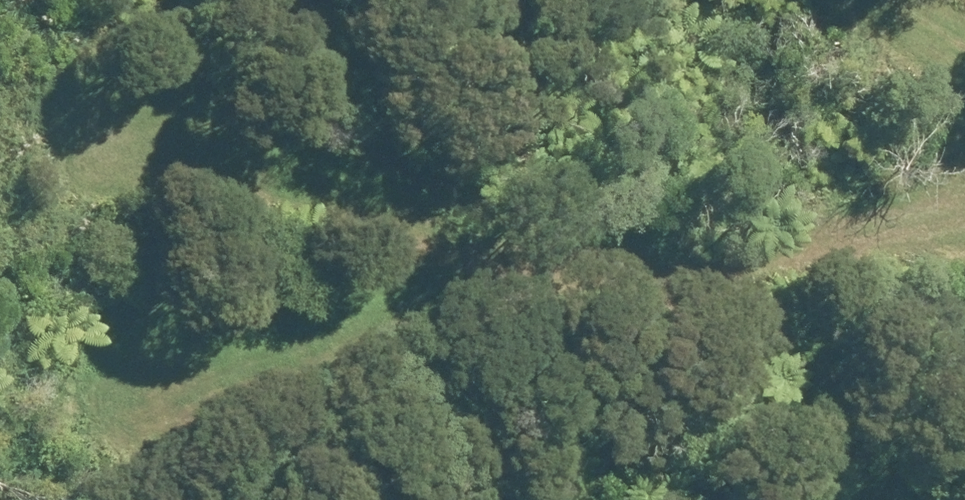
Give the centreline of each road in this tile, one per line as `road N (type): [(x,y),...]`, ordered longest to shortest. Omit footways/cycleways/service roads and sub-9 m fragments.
road 1 (track): [(81,499),(143,406),(250,336),(522,278),(685,226),(964,193)]
road 2 (track): [(522,278),(101,125)]
road 3 (track): [(964,69),(842,0)]

